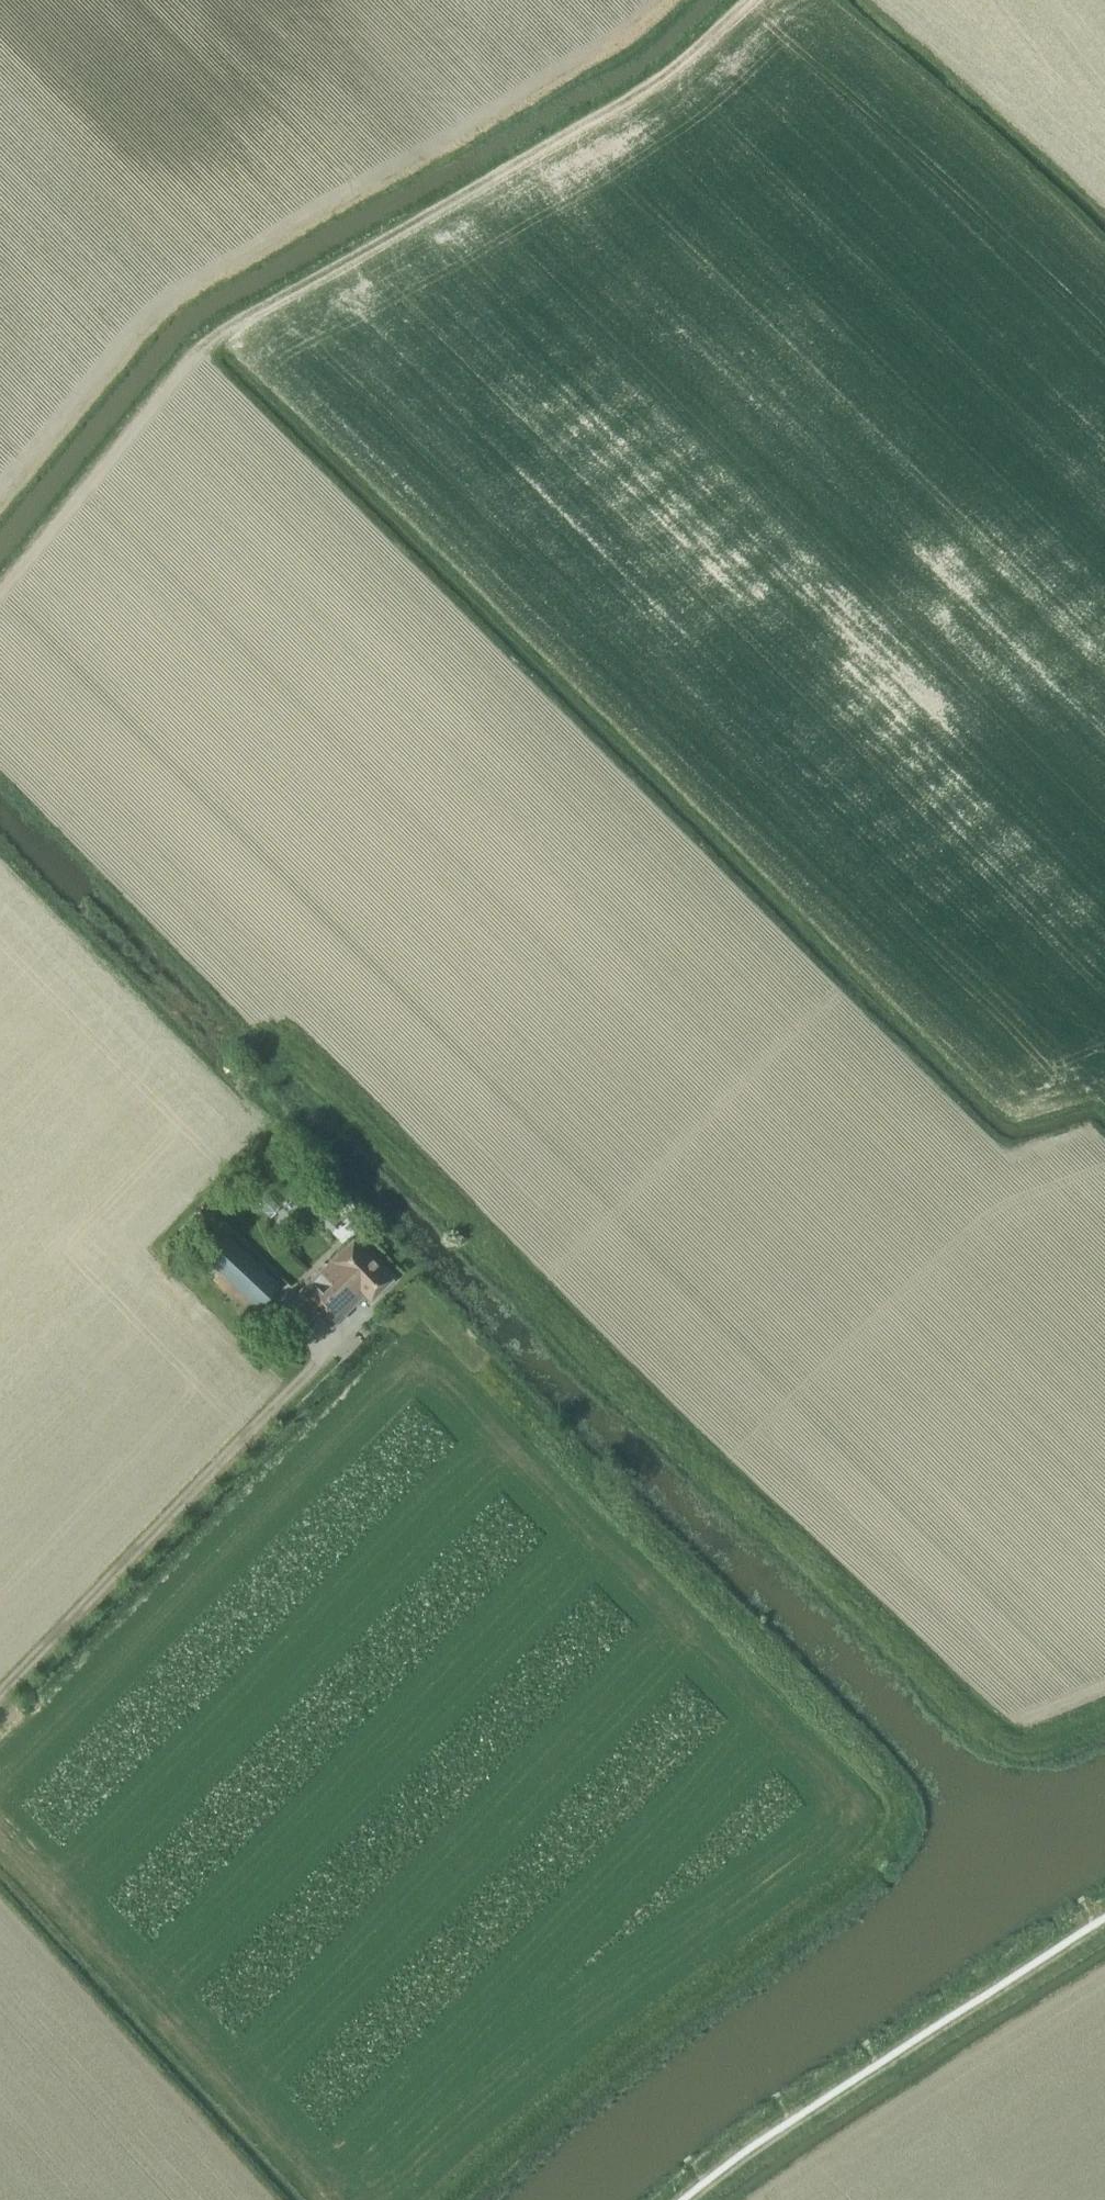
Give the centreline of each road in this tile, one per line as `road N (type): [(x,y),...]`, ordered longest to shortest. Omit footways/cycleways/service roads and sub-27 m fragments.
road 1 (track): [(0,1694),(311,1370)]

